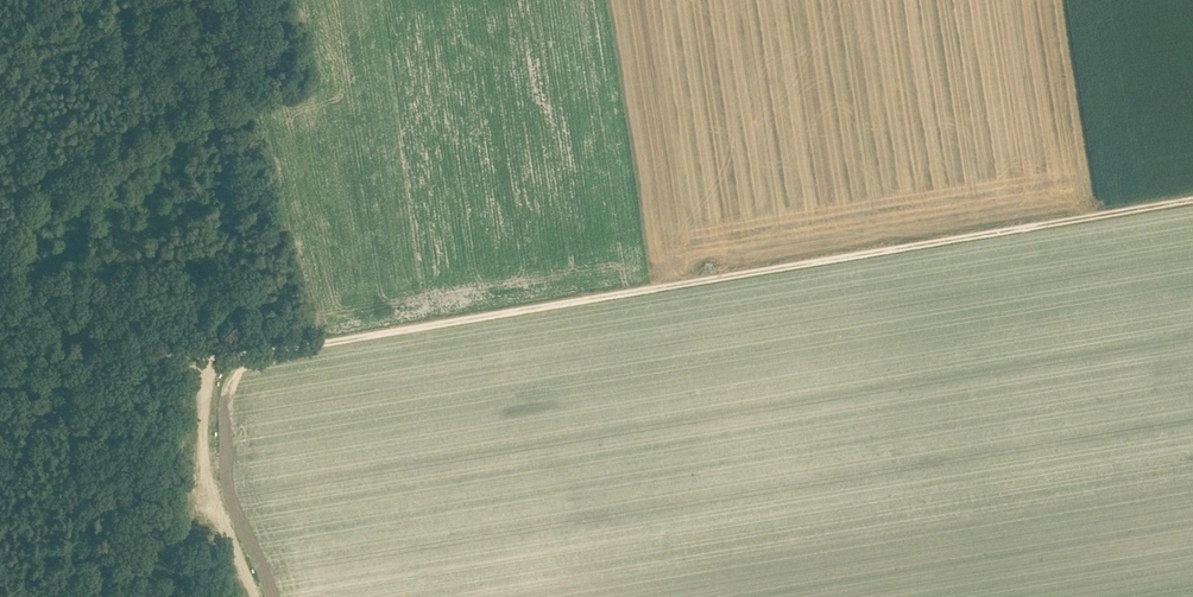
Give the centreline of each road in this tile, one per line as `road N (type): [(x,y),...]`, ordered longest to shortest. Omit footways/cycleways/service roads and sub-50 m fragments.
road 1 (track): [(1192,202),(257,348)]
road 2 (track): [(0,399),(124,360),(257,348)]

